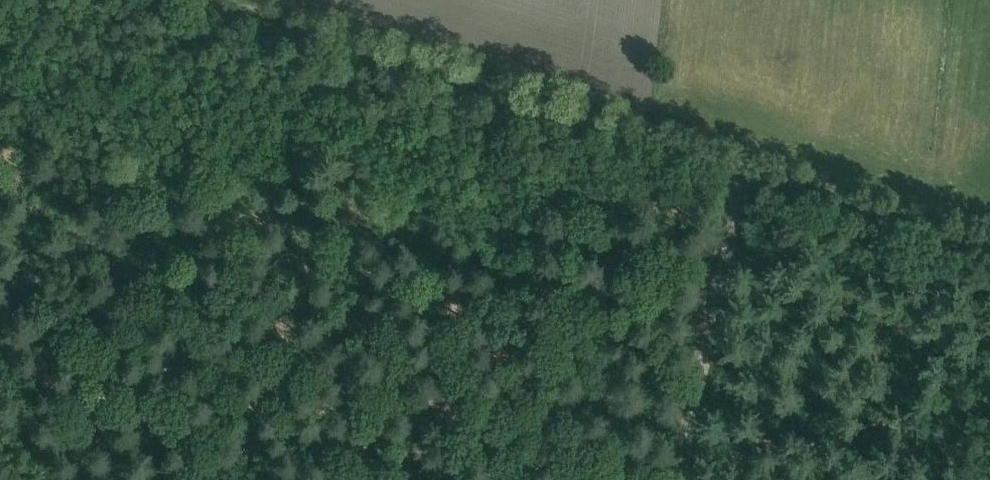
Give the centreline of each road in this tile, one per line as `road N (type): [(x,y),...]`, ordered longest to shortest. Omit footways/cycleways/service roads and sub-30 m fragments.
road 1 (track): [(191,0),(734,172)]
road 2 (track): [(668,479),(734,172)]
road 3 (track): [(734,172),(989,251)]

